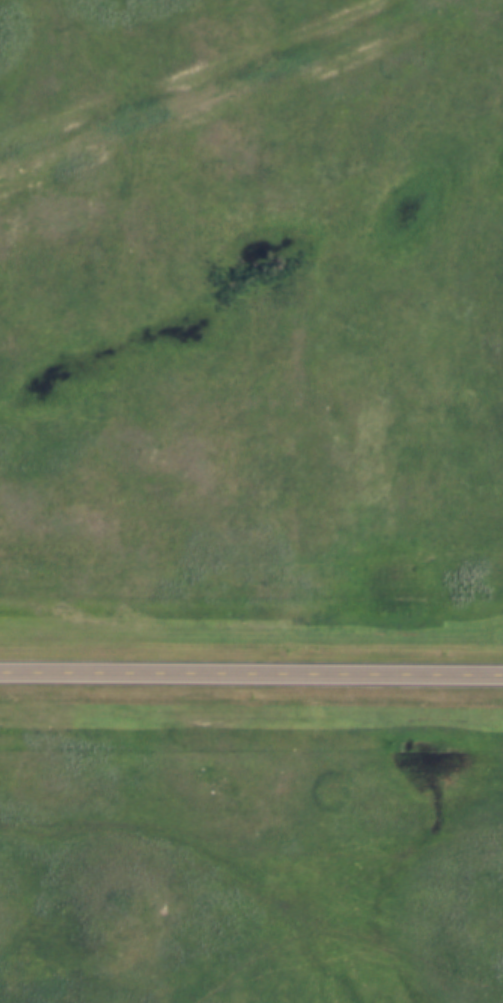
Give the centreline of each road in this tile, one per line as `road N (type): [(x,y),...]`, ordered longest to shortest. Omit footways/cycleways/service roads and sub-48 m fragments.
road 1 (secondary): [(502,675),(0,672)]

